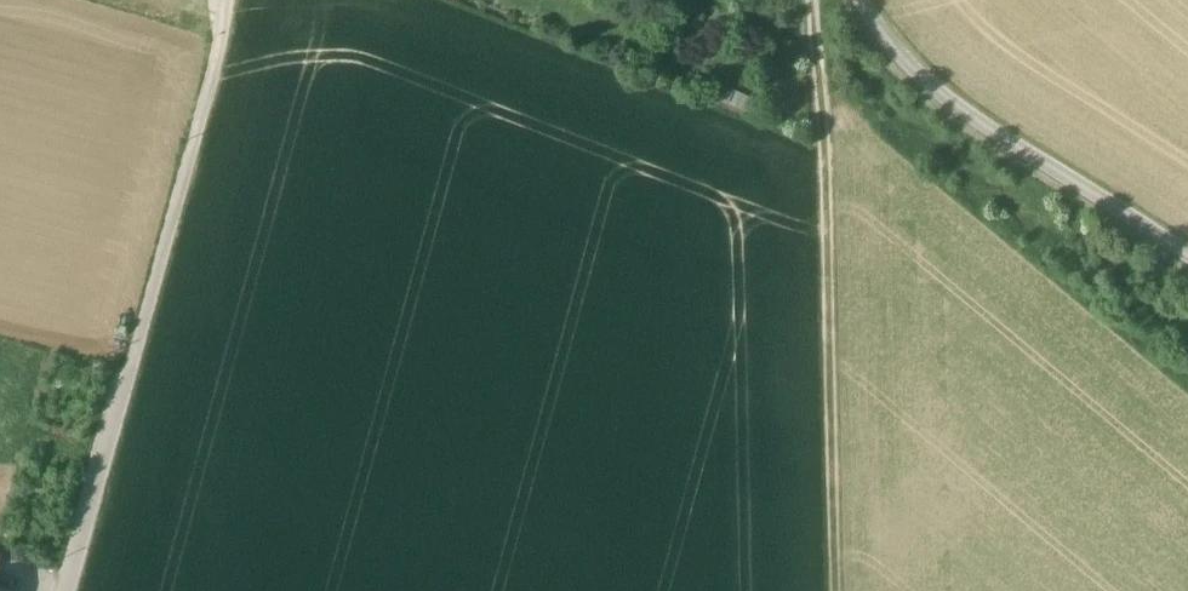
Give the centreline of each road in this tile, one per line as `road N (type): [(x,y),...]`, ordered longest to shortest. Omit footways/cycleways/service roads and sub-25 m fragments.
road 1 (unclassified): [(227,0),(71,590)]
road 2 (track): [(814,0),(826,116),(836,590)]
road 3 (tertiary): [(866,0),(895,45),(952,101),(1187,259)]

